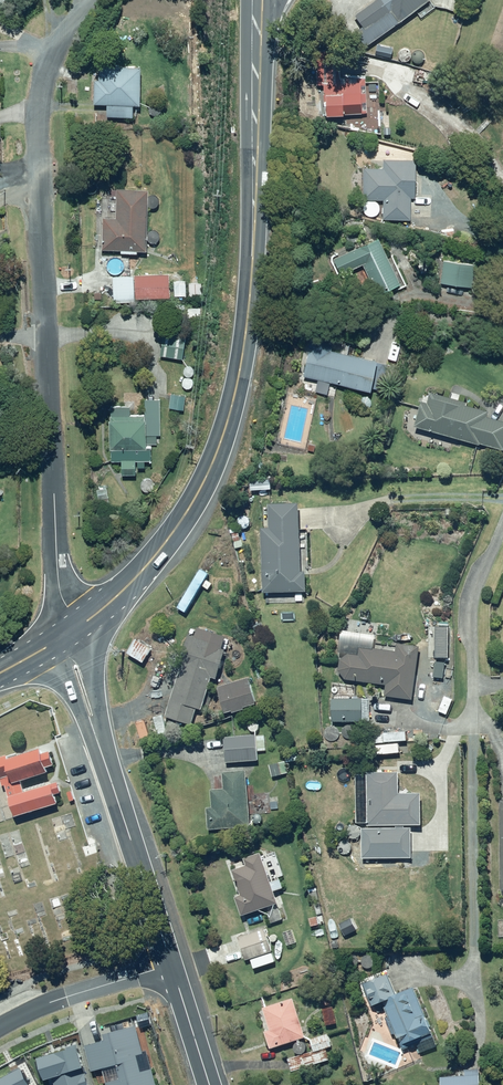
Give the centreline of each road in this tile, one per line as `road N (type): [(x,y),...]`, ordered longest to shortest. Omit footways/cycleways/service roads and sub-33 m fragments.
road 1 (residential): [(93,0),(44,61),(37,91),(56,581),(82,622)]
road 2 (primary): [(82,622),(144,567),(223,438),(248,290),(256,36)]
road 3 (tertiary): [(59,639),(170,964)]
road 4 (residential): [(170,964),(0,1024)]
road 5 (tertiary): [(170,964),(209,1084)]

